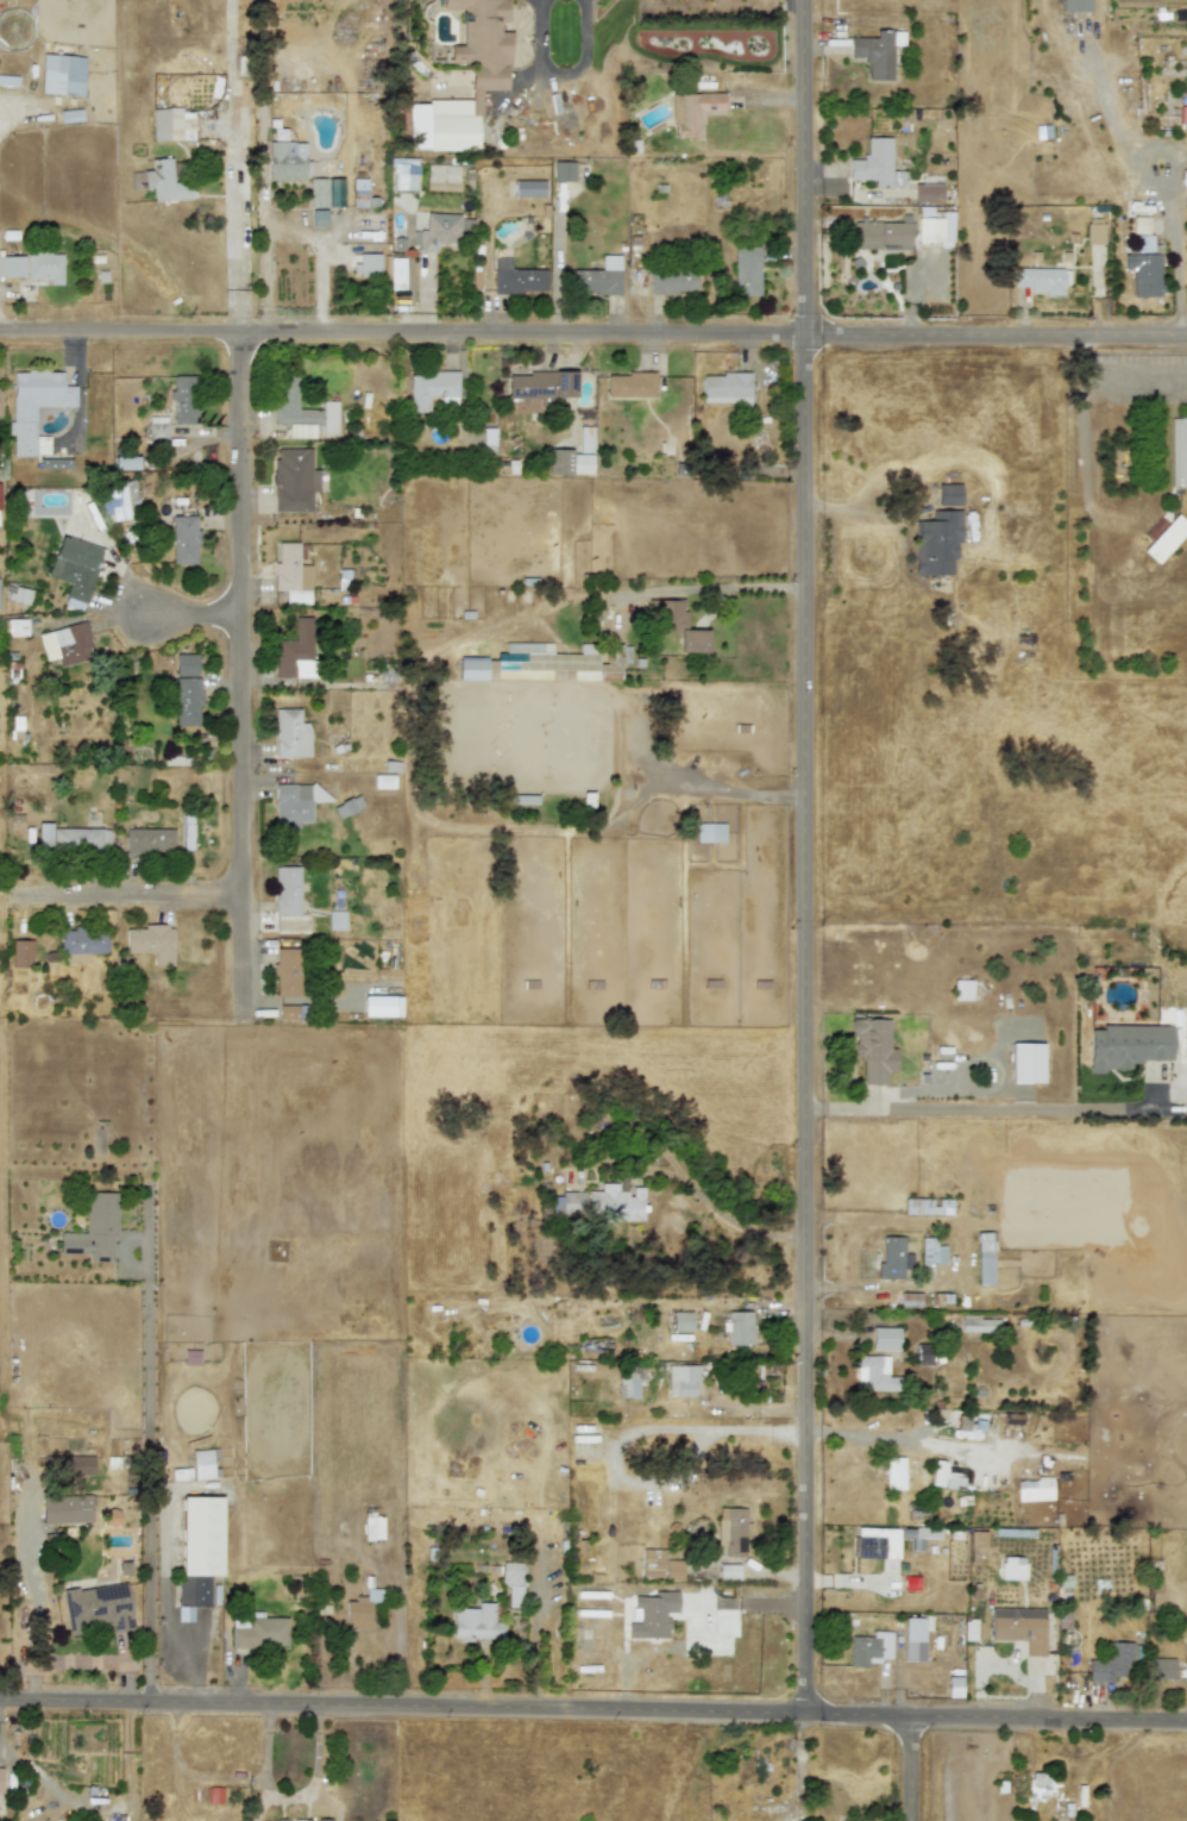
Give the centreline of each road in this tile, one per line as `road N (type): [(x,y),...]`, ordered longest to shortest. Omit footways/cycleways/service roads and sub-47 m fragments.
road 1 (tertiary): [(805,1717),(803,0)]
road 2 (tertiary): [(1186,1727),(0,1704)]
road 3 (residential): [(1186,340),(0,334)]
road 4 (residential): [(244,1032),(238,336)]
road 5 (residential): [(244,903),(7,902)]

